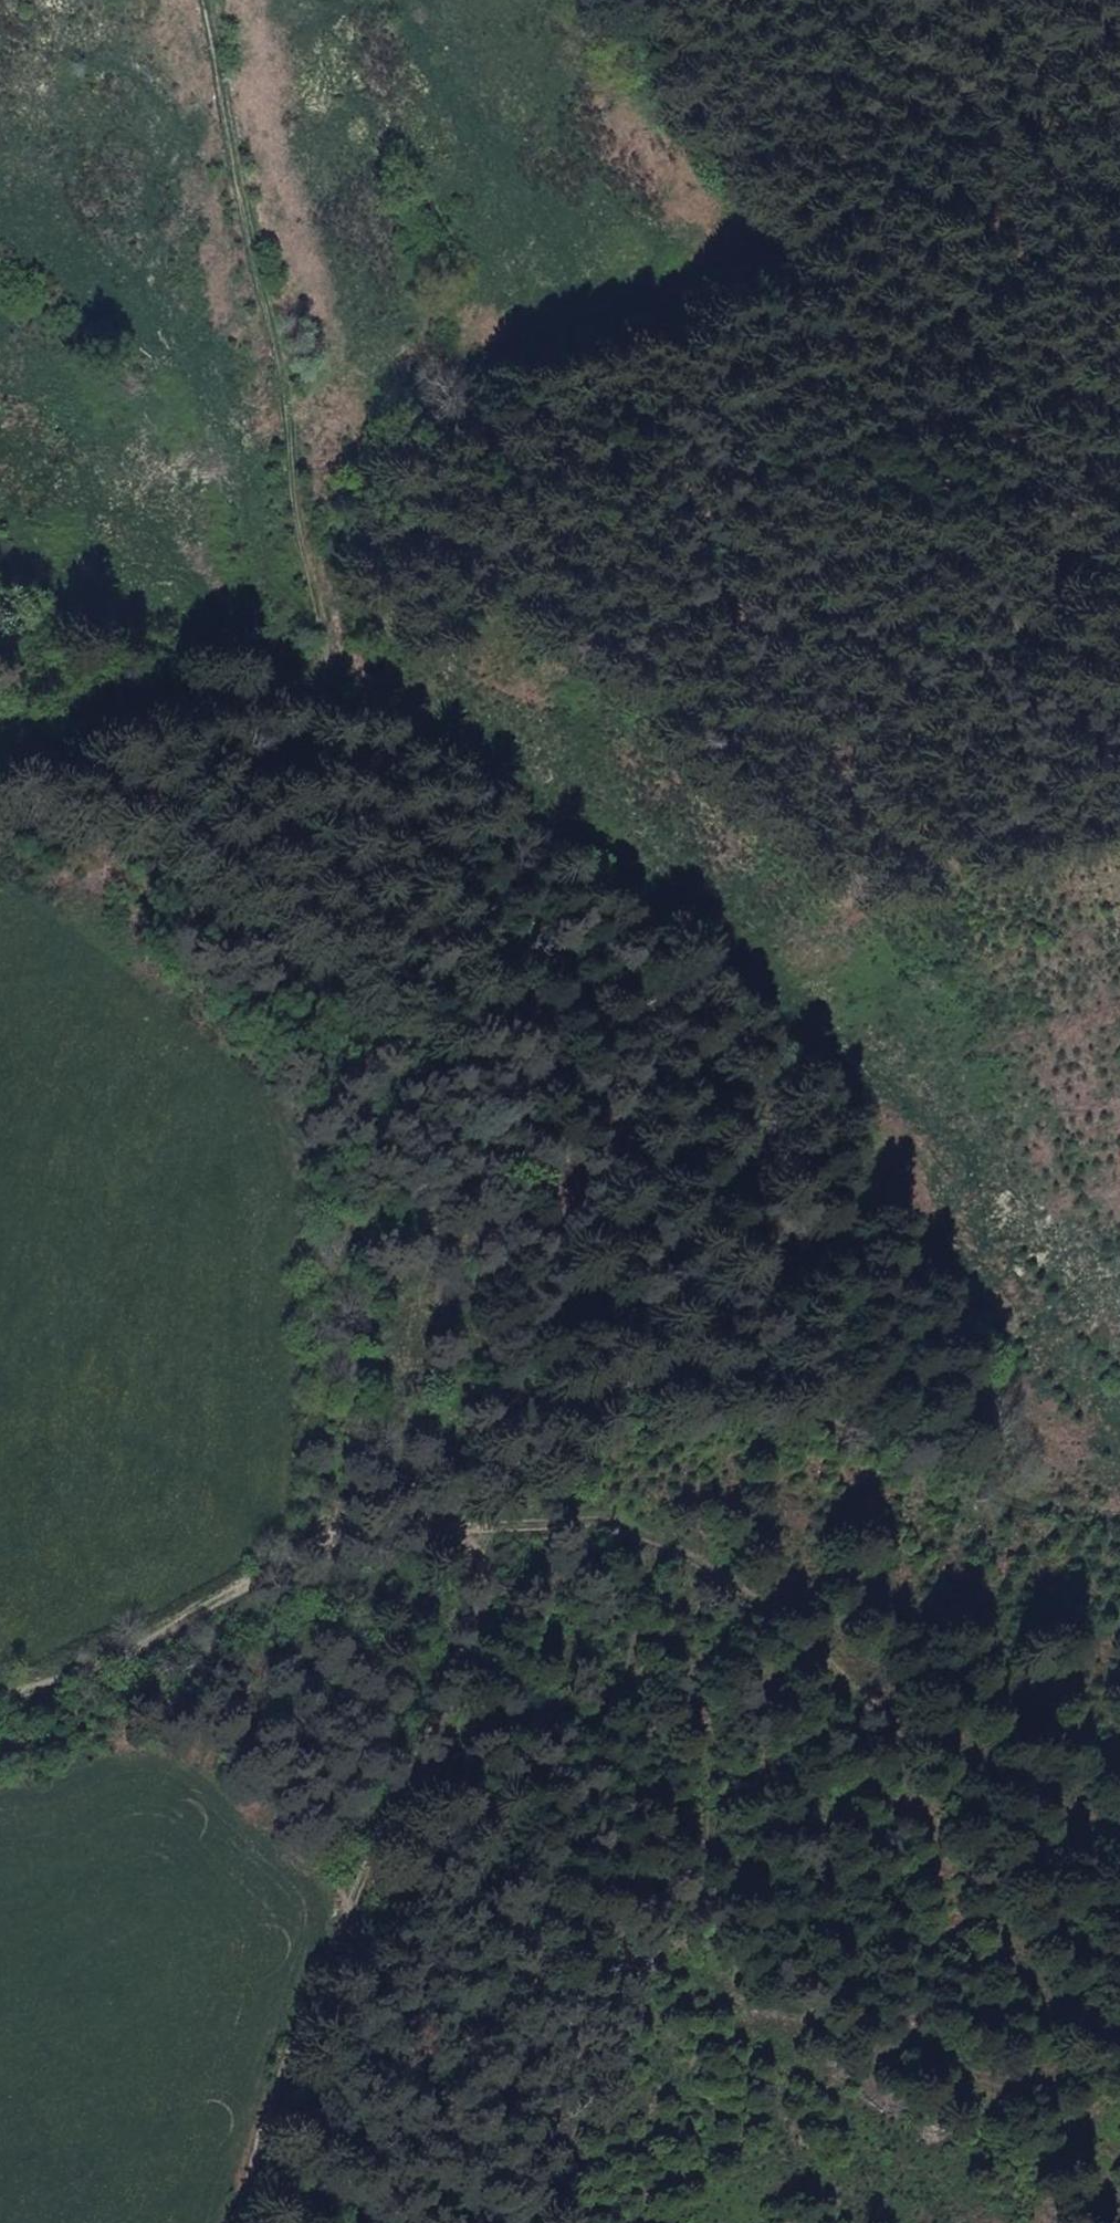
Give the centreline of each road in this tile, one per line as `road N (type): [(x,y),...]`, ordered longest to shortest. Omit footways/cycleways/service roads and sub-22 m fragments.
road 1 (track): [(261,0),(276,38),(377,616),(314,721),(96,796),(0,810)]
road 2 (track): [(506,1535),(260,2164),(248,2222)]
road 3 (track): [(506,1535),(621,1522),(805,1644),(974,1775),(1119,1847)]
road 4 (track): [(0,1696),(59,1682),(298,1559),(402,1528),(506,1535)]

